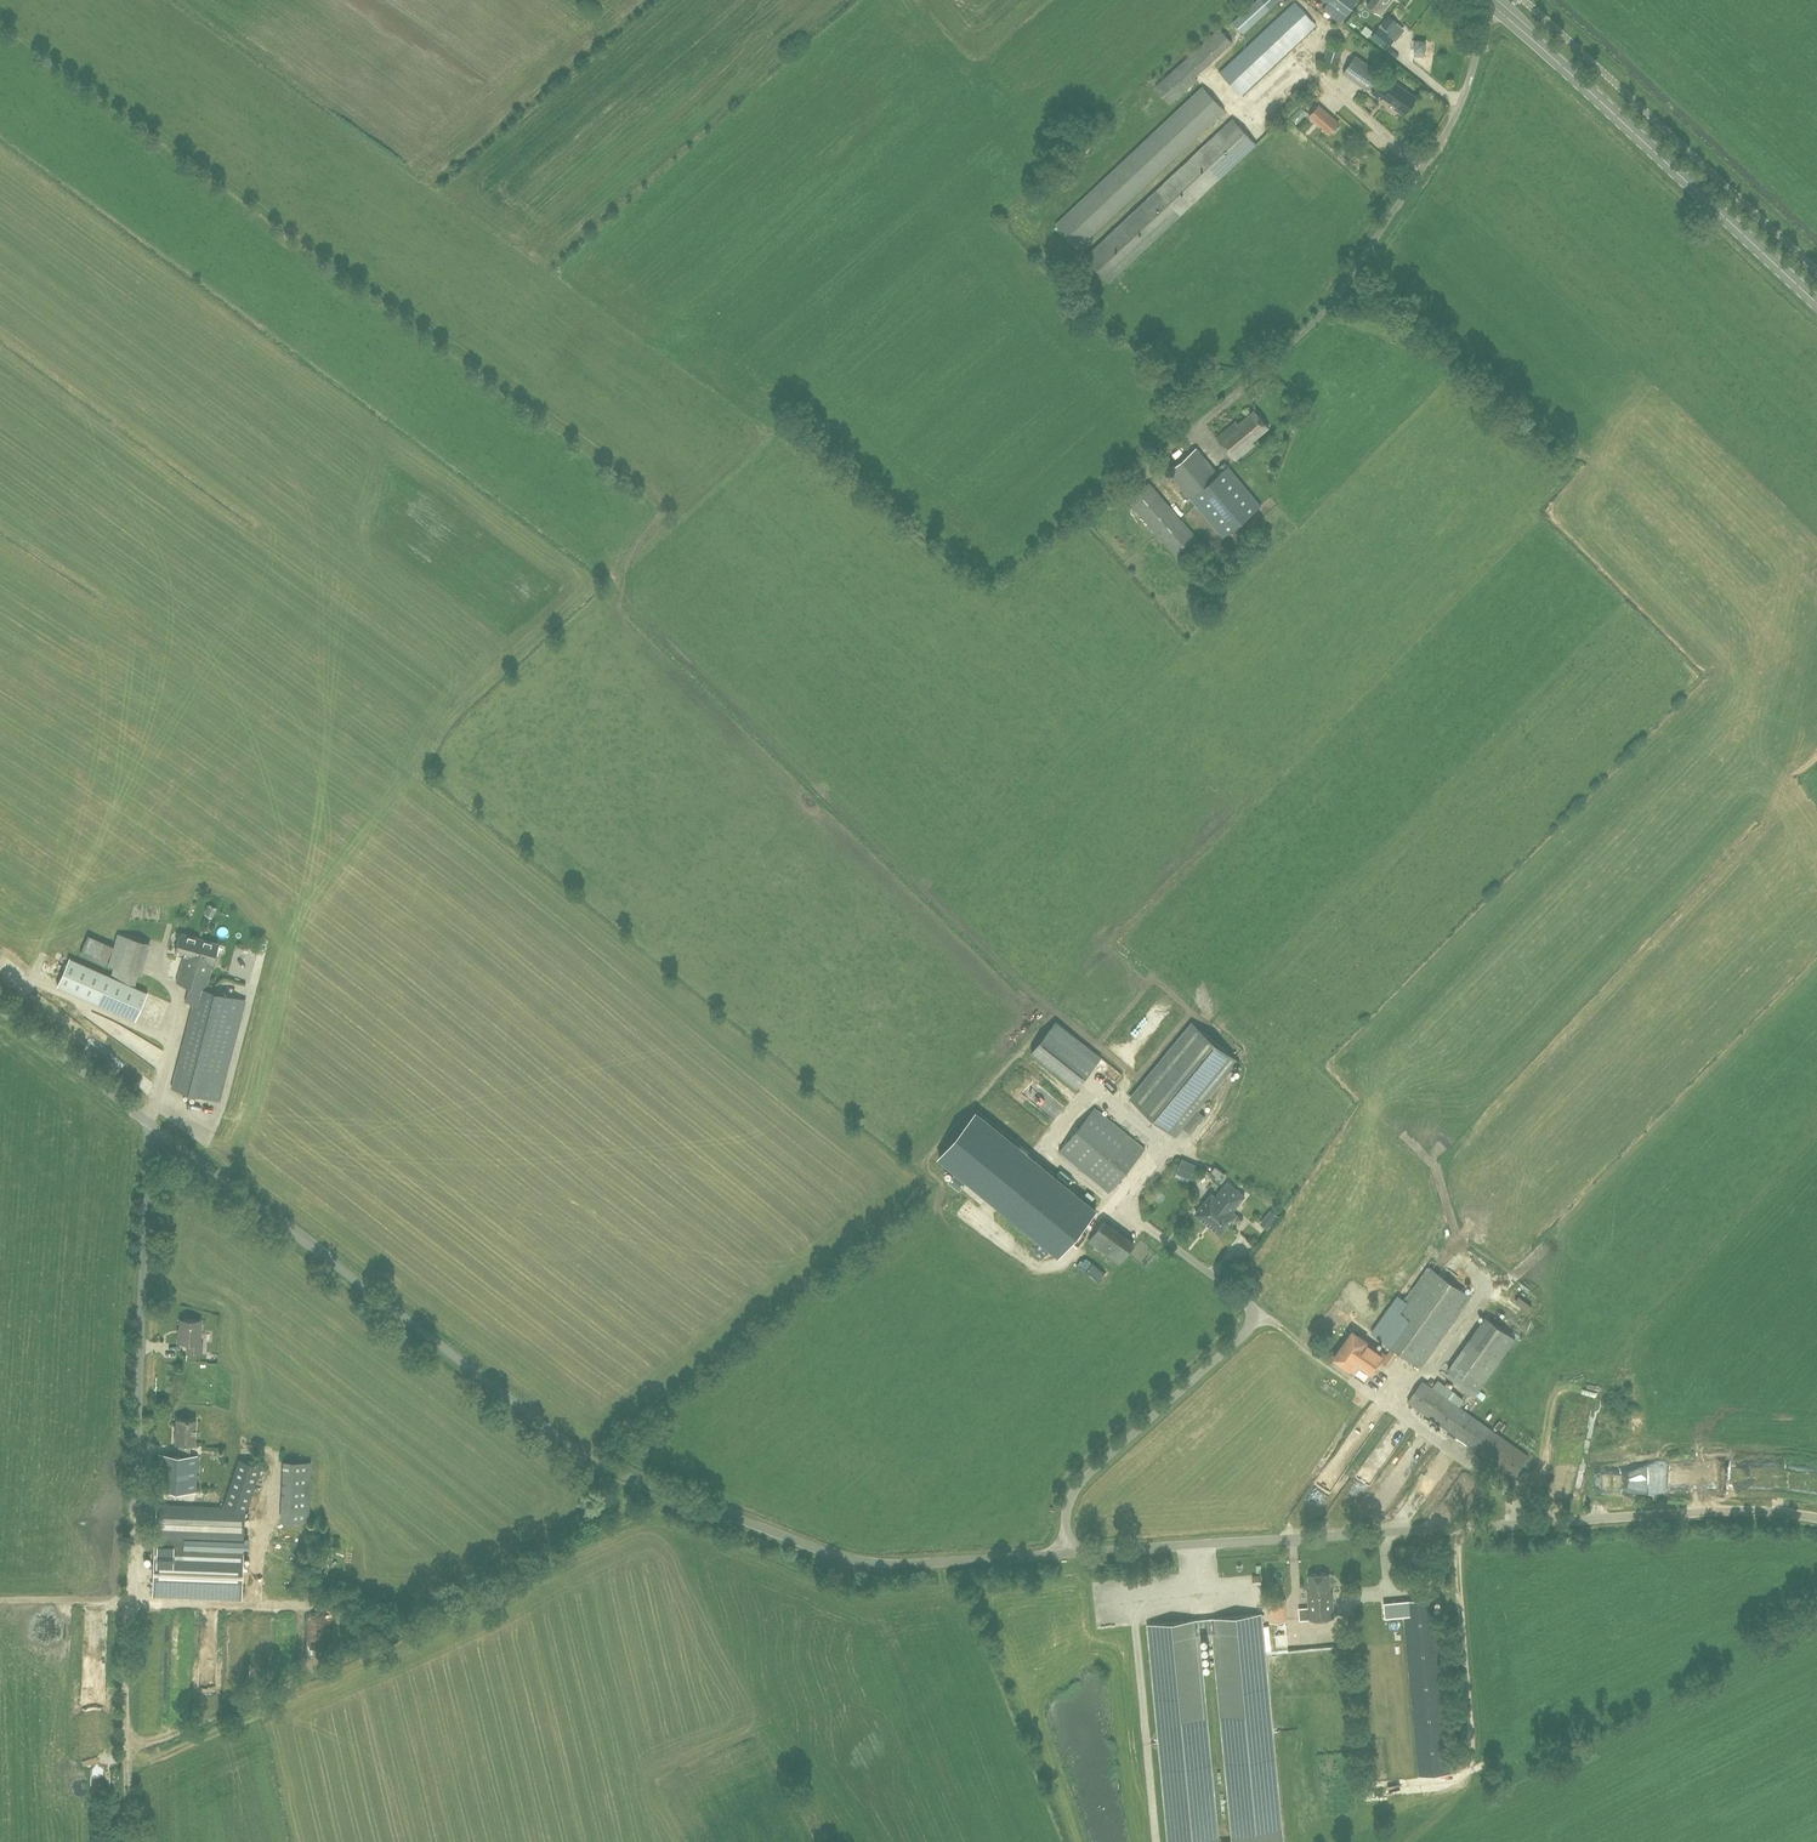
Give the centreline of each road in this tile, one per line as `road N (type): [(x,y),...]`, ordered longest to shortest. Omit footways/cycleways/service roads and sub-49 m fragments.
road 1 (unclassified): [(1067,1554),(872,1563),(606,1466),(0,1010)]
road 2 (unclassified): [(1816,1518),(1748,1510),(1067,1554)]
road 3 (track): [(683,1496),(127,1756)]
road 4 (primary): [(1816,303),(1501,12)]
road 5 (unclassified): [(1067,1554),(1067,1510),(1077,1487),(1247,1333),(1261,1313),(1246,1301)]
road 6 (unclassified): [(1354,270),(1460,102),(1485,31),(1501,12)]
road 7 (track): [(1468,1770),(1458,1528)]
road 8 (track): [(135,1602),(127,1615),(127,1756)]
road 9 (track): [(1455,1250),(1436,1171),(1403,1135)]

